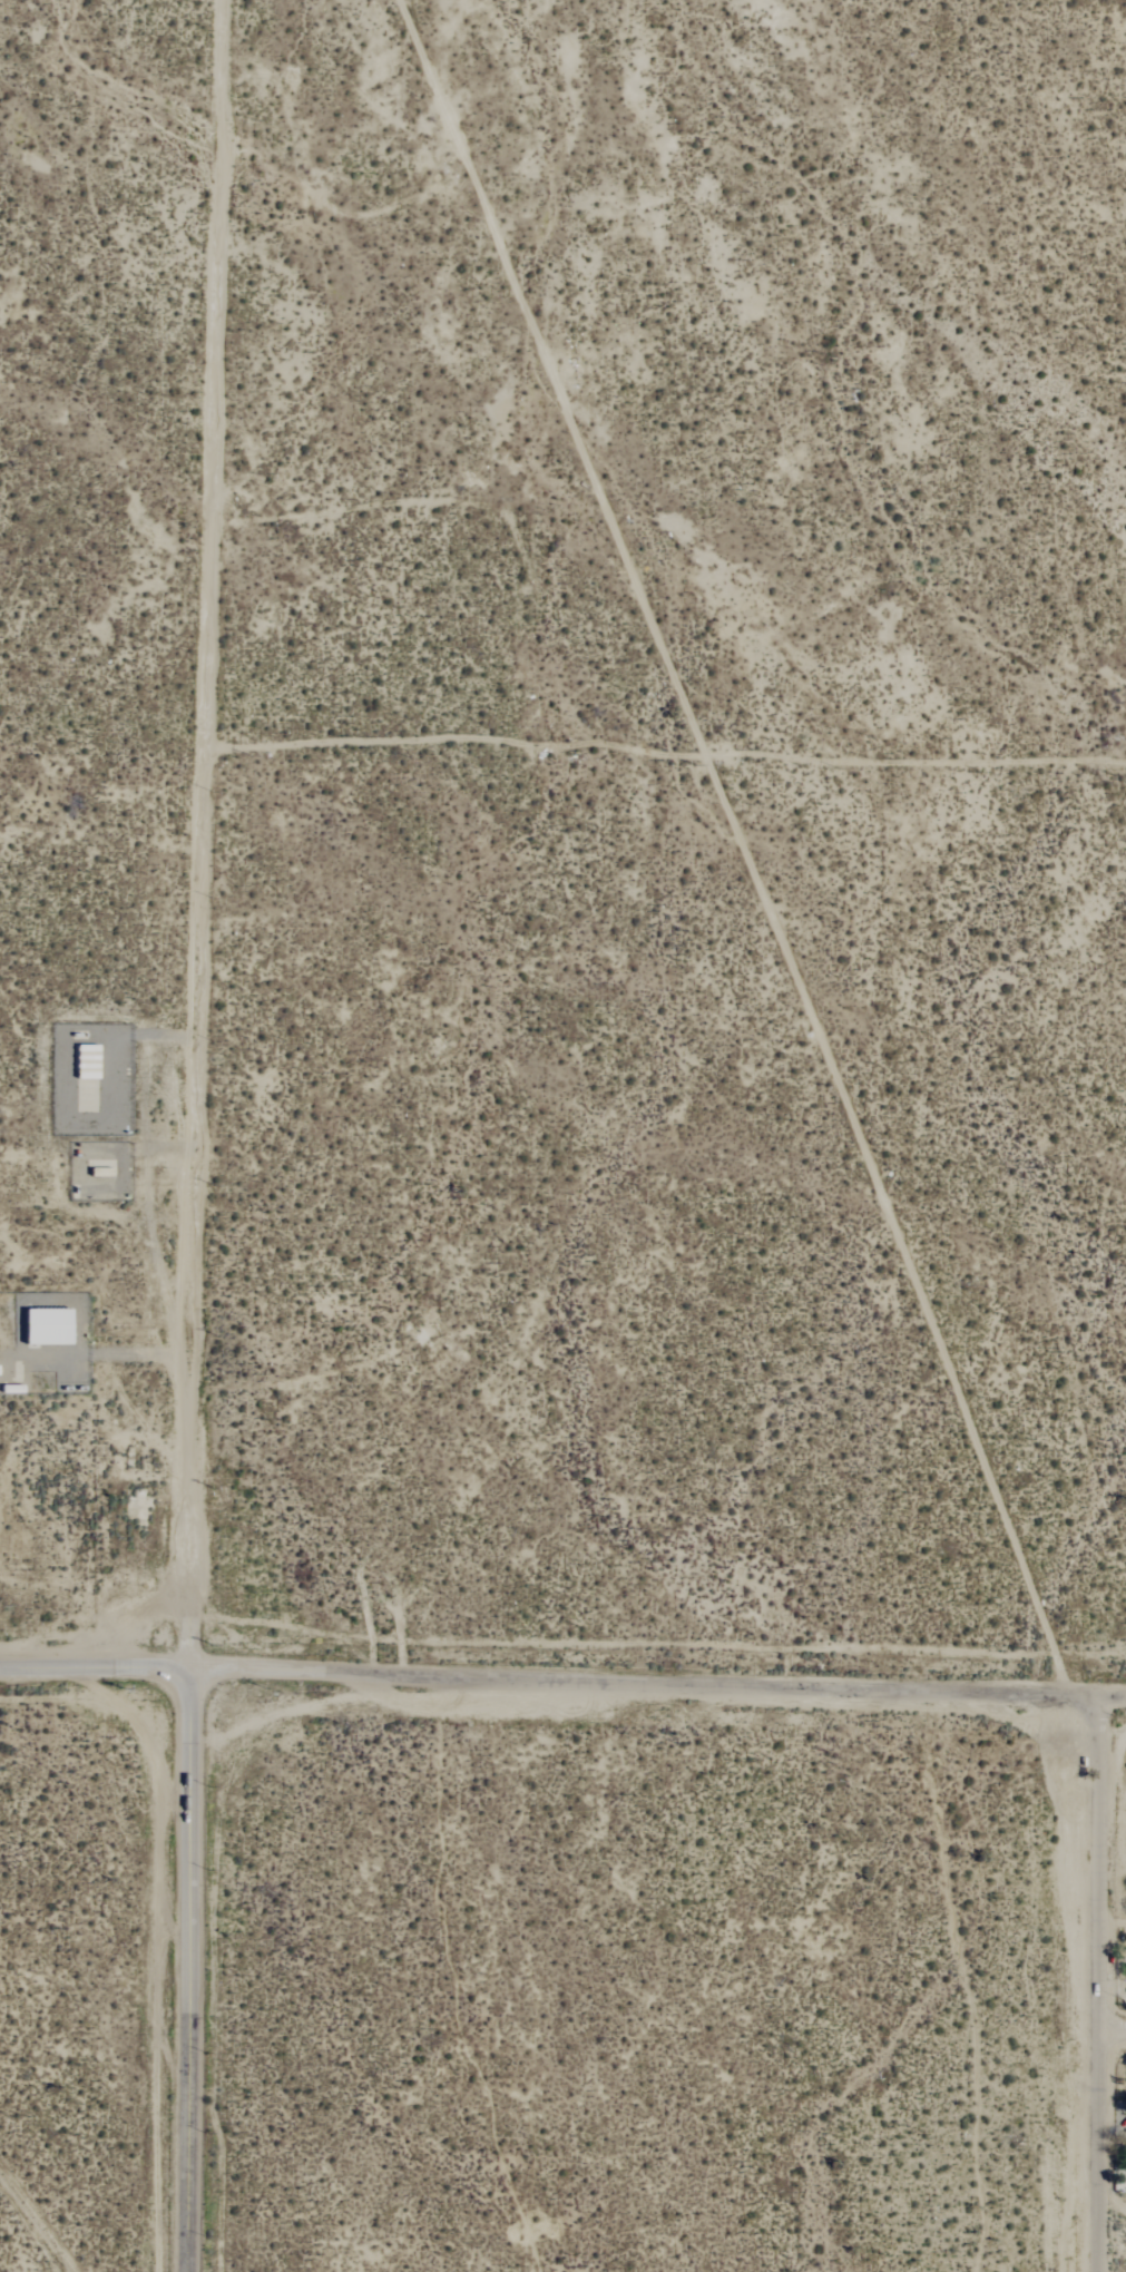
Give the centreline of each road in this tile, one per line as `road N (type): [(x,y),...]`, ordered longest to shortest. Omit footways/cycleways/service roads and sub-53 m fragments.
road 1 (residential): [(192,1666),(202,0)]
road 2 (residential): [(192,1666),(1099,1695)]
road 3 (secondary): [(188,2271),(192,1666)]
road 4 (residential): [(1099,1695),(1101,2271)]
road 5 (secondary): [(0,1668),(192,1666)]

